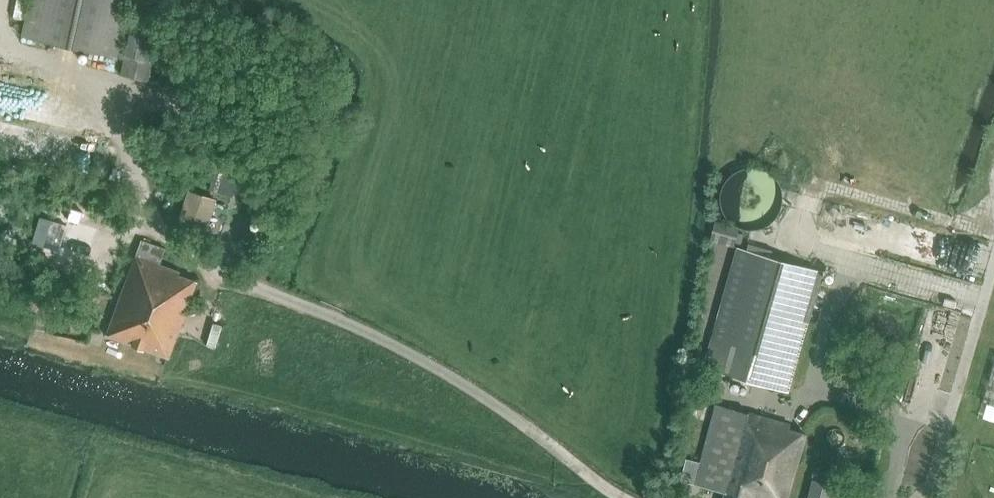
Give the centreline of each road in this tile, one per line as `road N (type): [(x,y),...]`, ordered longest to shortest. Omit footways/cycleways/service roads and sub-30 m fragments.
road 1 (track): [(993,260),(933,480),(915,497)]

